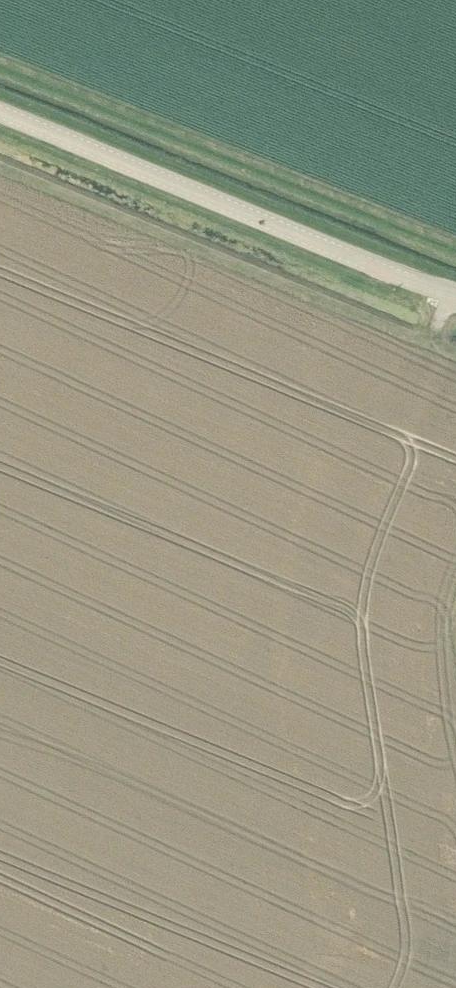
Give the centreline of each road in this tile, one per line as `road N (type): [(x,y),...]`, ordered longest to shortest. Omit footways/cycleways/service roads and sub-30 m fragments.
road 1 (unclassified): [(0,113),(455,296)]

